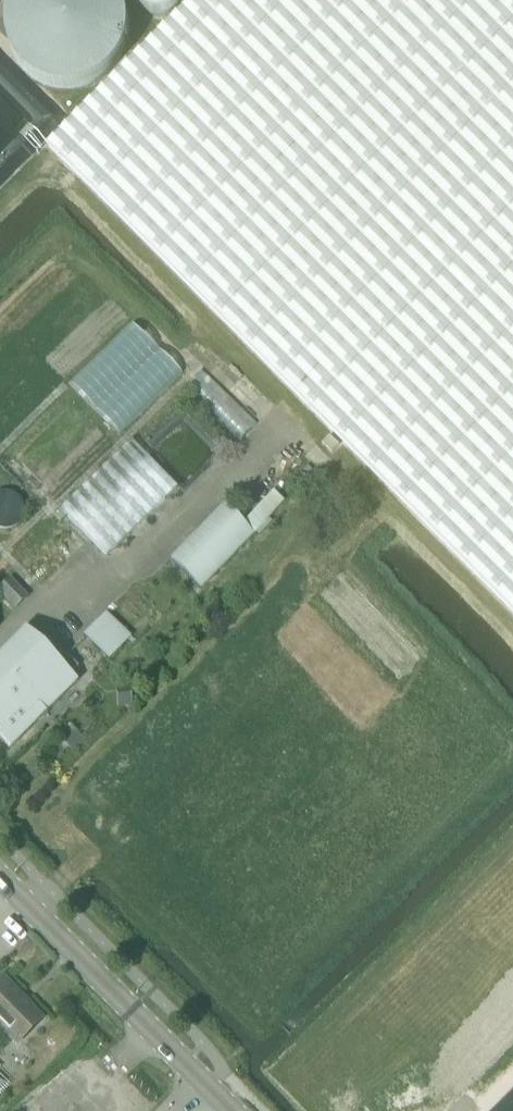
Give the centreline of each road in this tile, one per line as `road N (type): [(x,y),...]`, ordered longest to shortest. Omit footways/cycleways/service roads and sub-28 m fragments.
road 1 (tertiary): [(232,1110),(0,877)]

